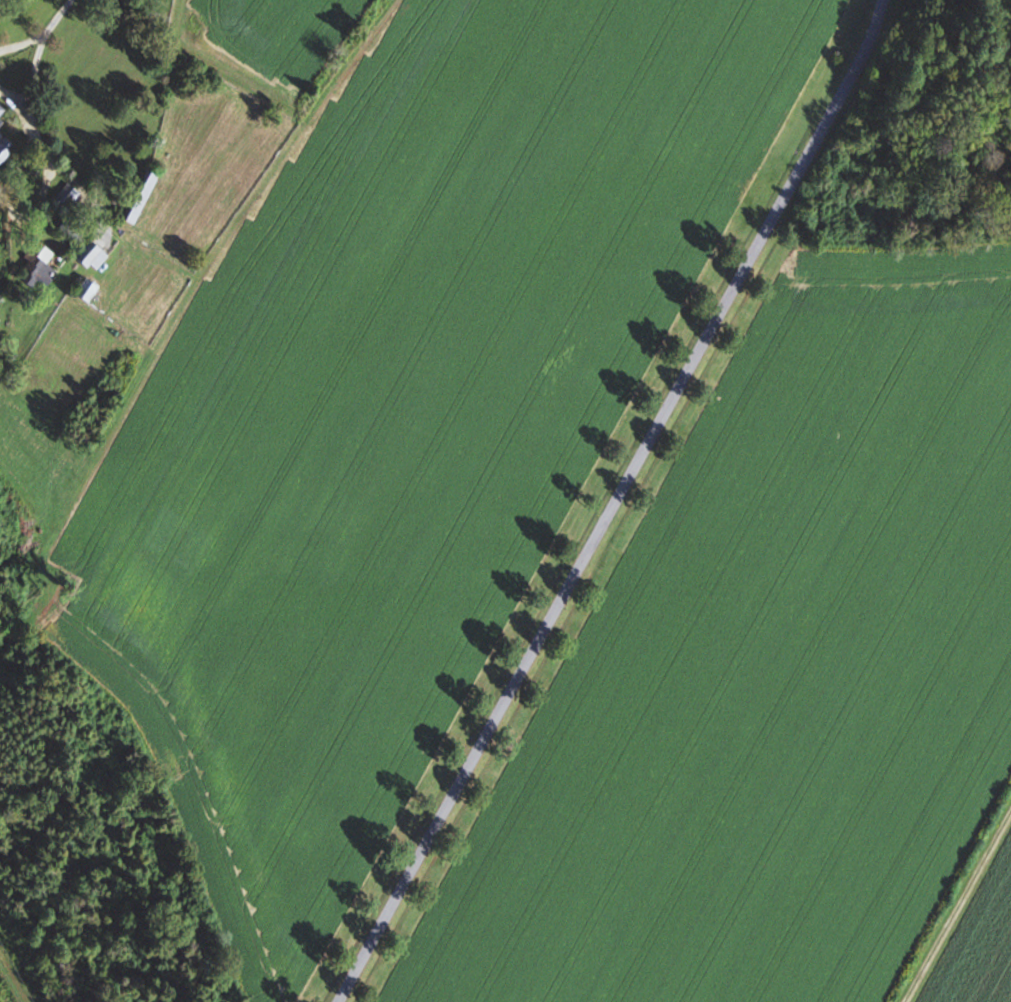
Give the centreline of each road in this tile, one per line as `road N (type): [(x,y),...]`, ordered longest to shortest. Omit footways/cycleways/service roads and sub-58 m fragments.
road 1 (residential): [(884,0),(592,553),(339,1001)]

